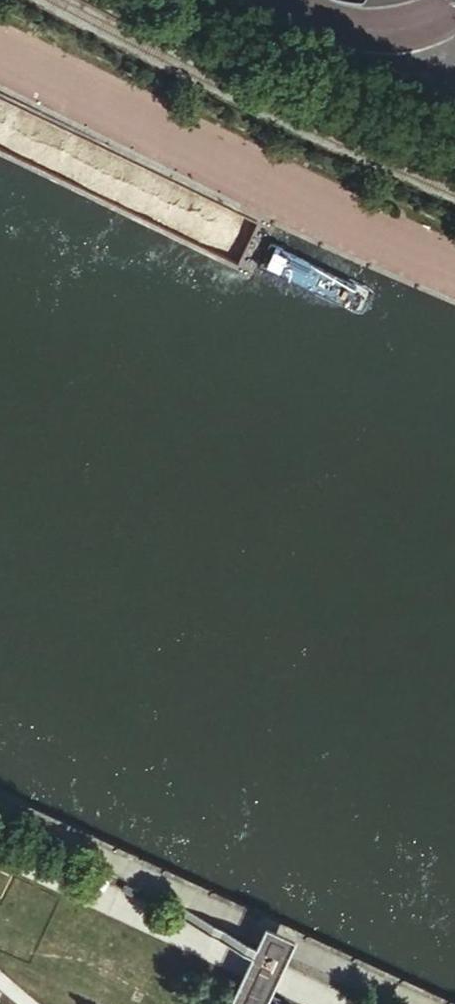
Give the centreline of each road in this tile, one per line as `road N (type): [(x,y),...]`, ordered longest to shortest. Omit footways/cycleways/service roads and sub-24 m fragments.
road 1 (primary): [(135,0),(454,148)]
road 2 (primary): [(240,0),(454,93)]

